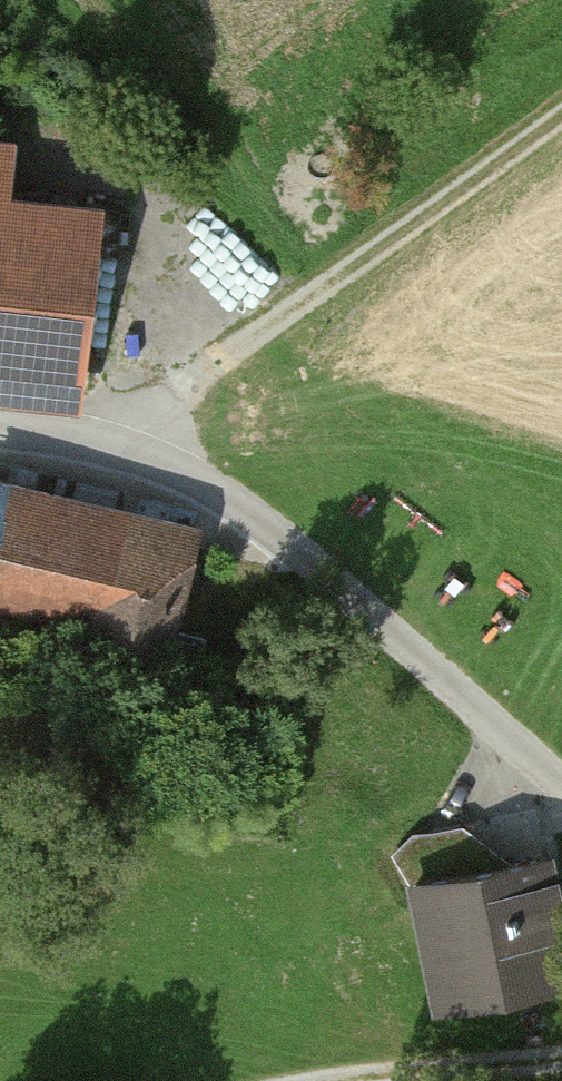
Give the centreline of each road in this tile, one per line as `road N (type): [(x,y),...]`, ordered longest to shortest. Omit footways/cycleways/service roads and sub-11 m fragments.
road 1 (track): [(561,783),(298,552),(202,488),(142,456),(0,428)]
road 2 (track): [(142,456),(178,396),(561,120)]
road 3 (track): [(357,1080),(561,1053)]

